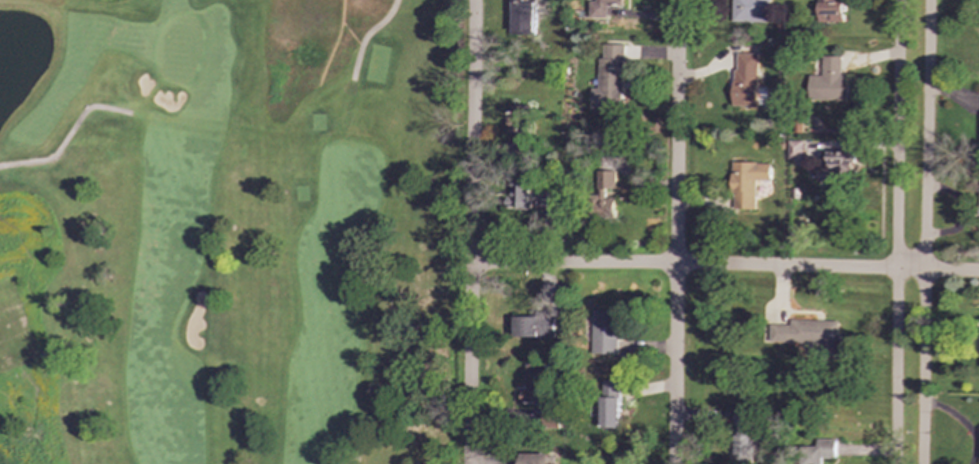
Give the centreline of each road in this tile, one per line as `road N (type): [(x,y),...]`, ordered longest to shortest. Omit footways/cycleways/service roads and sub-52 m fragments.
road 1 (residential): [(978,273),(470,262)]
road 2 (residential): [(921,463),(928,0)]
road 3 (residential): [(678,0),(673,463)]
road 4 (residential): [(468,463),(473,0)]
road 5 (residential): [(899,0),(894,463)]

